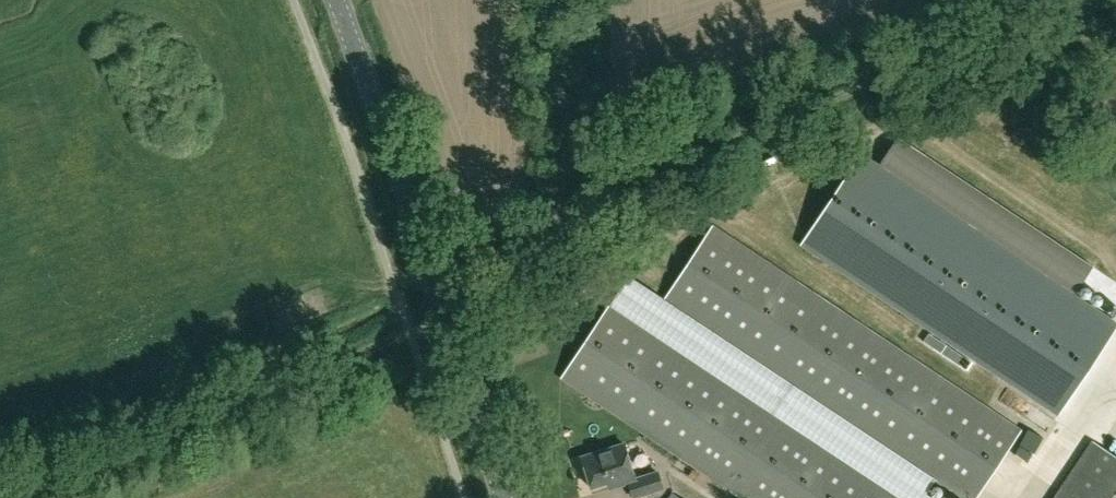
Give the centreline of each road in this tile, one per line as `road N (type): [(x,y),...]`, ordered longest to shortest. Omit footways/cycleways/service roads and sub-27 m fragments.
road 1 (unclassified): [(504,497),(388,134),(335,0)]
road 2 (track): [(553,235),(448,315),(408,332)]

